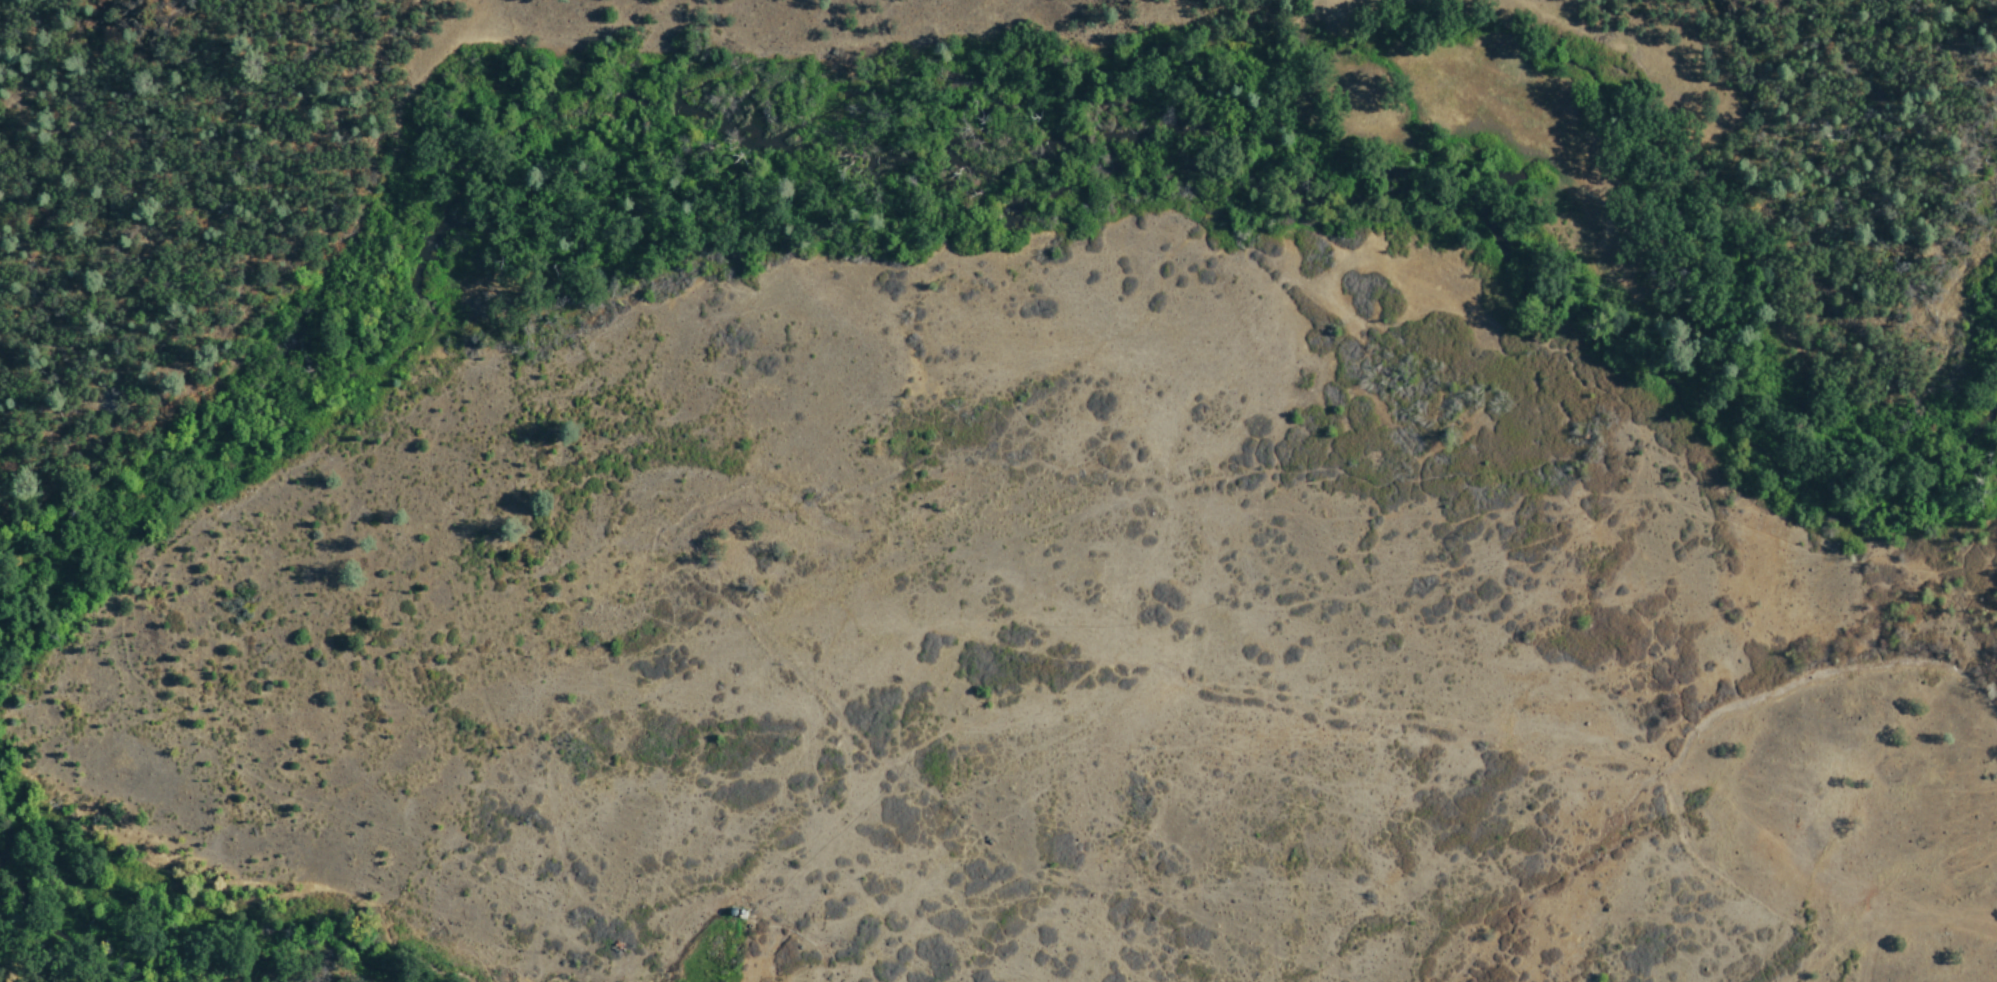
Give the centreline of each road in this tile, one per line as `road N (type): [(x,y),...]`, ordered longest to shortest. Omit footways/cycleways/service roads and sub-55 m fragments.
road 1 (track): [(1788,981),(1876,926),(1932,919),(1996,927)]

